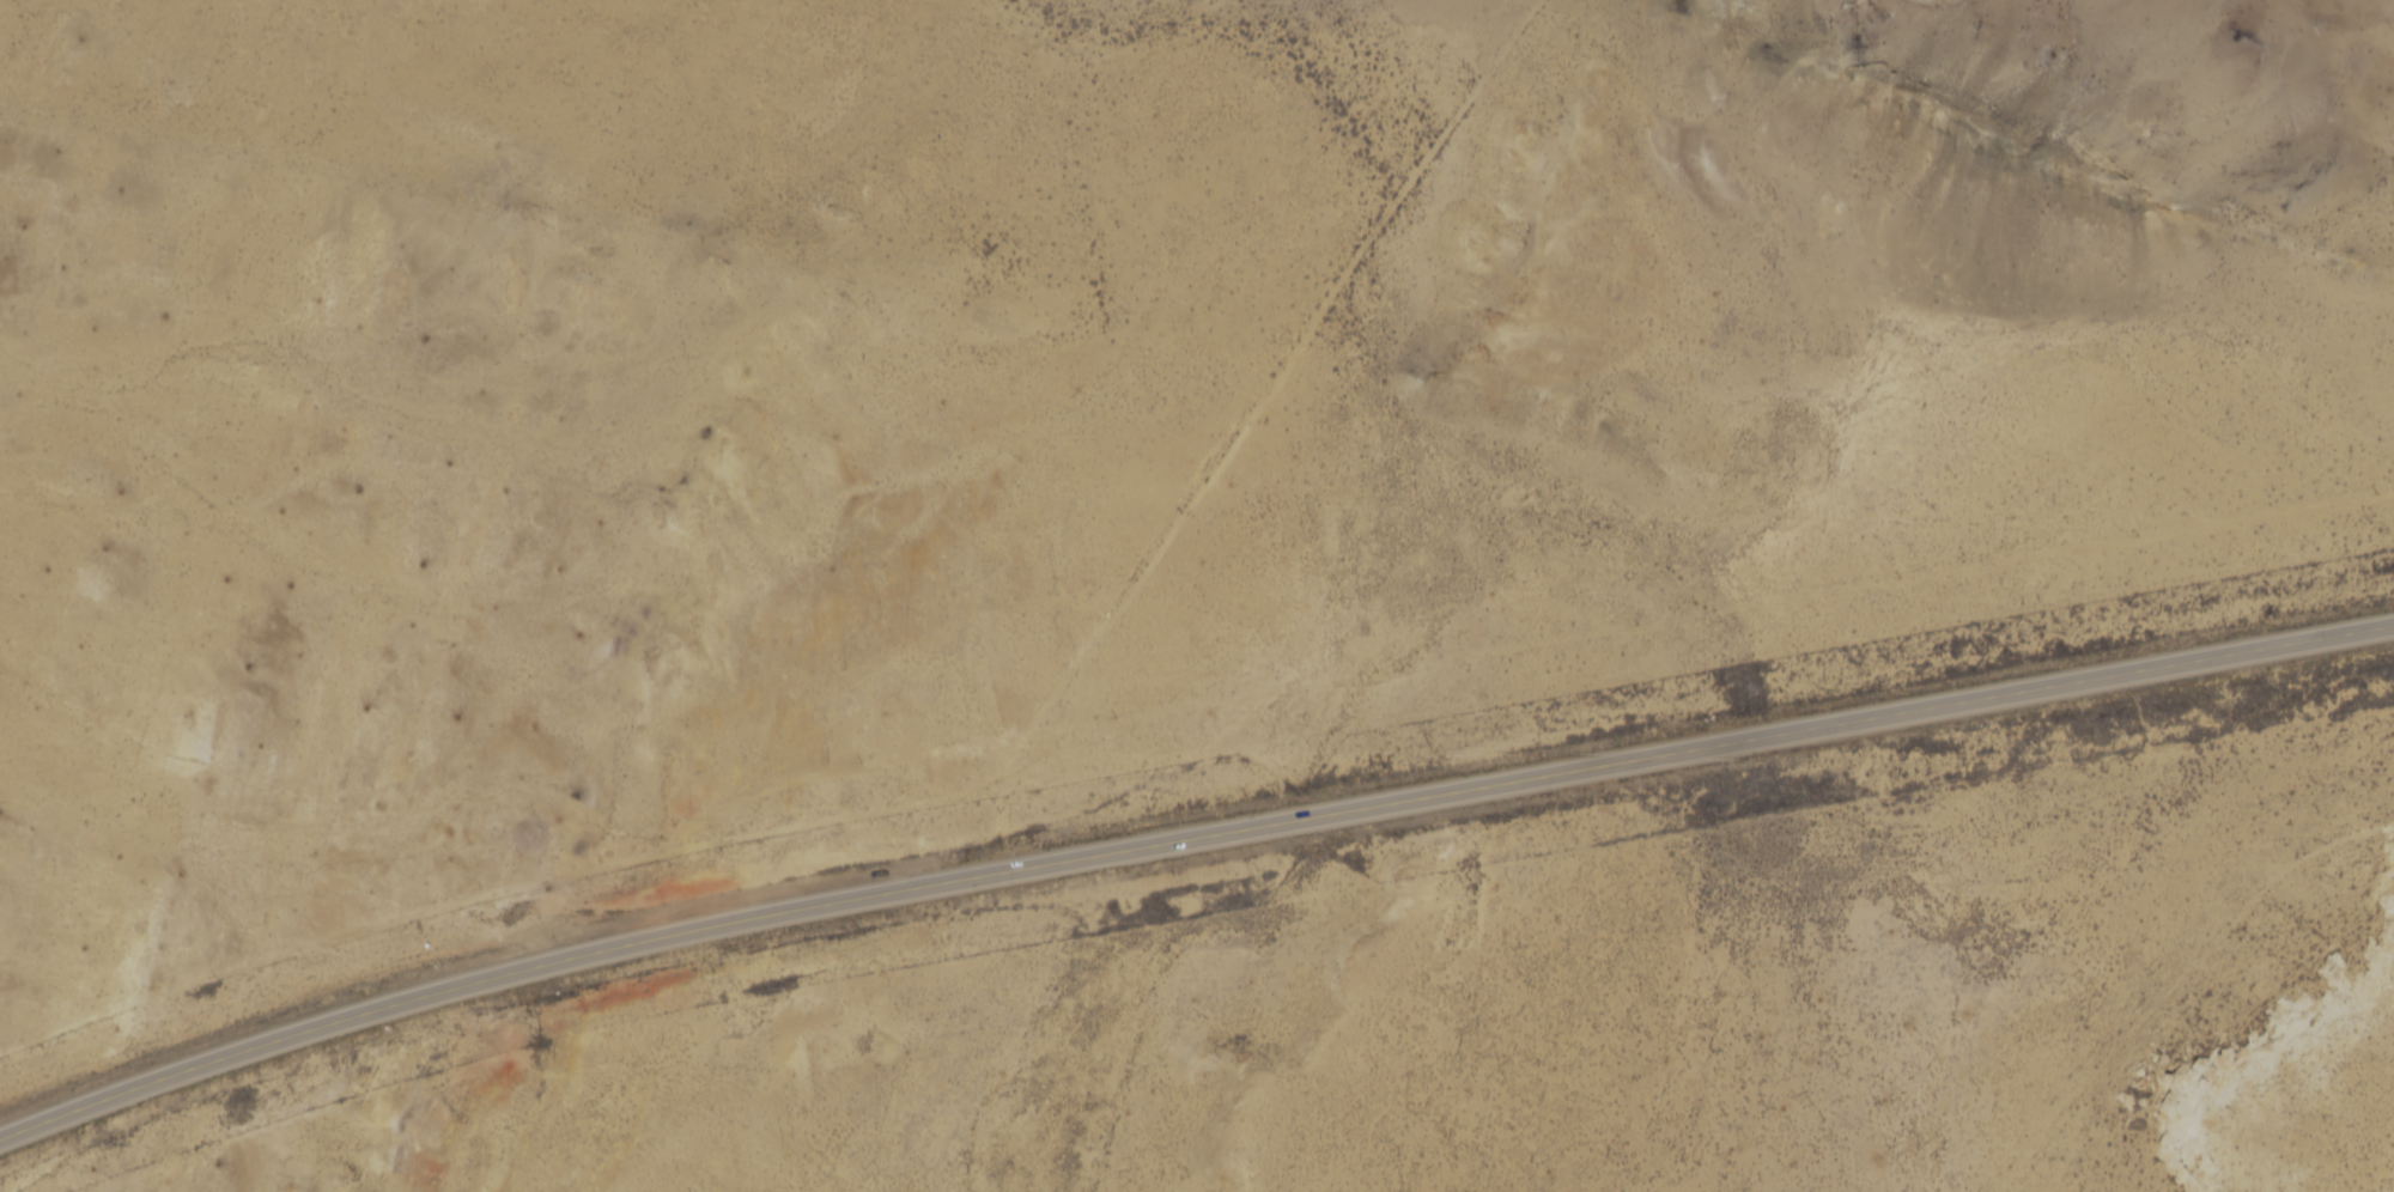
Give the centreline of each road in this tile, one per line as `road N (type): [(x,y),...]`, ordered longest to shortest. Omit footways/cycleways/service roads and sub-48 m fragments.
road 1 (secondary): [(0,1139),(277,1036),(432,990),(780,907),(2393,625)]
road 2 (track): [(1528,0),(1338,231),(985,776),(968,875)]

